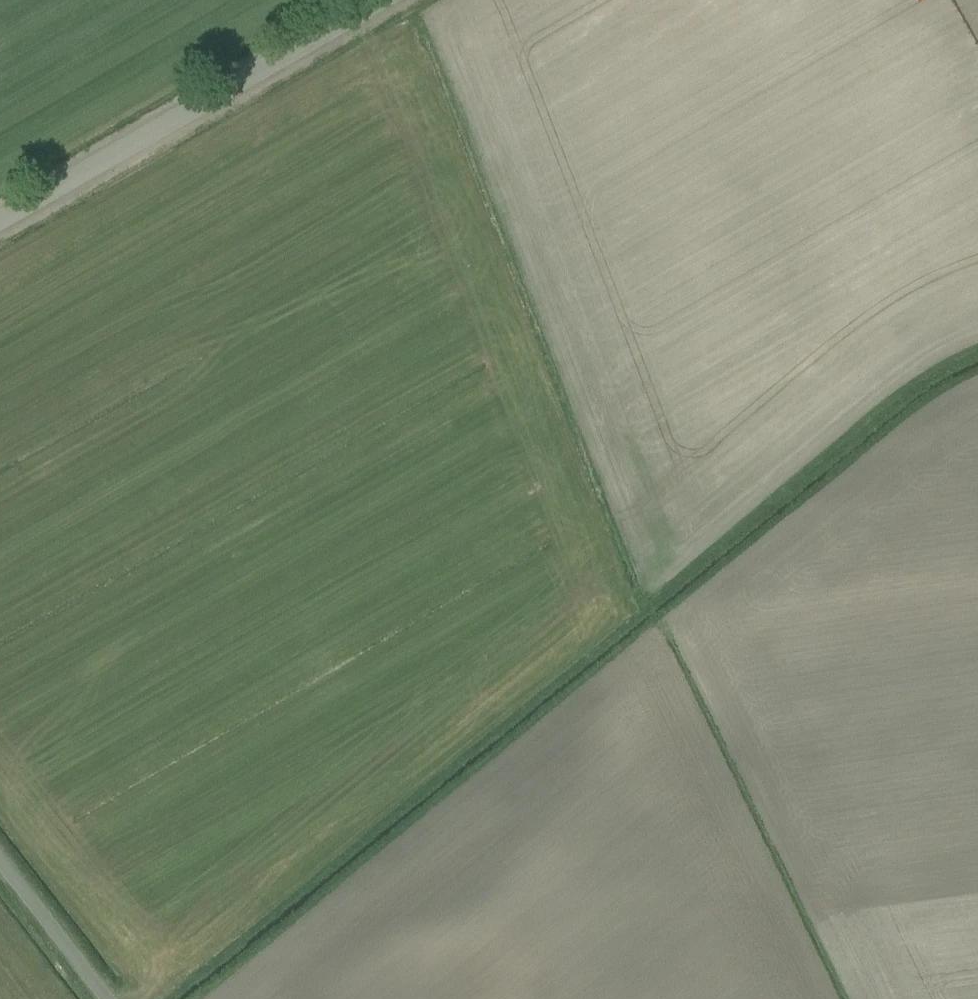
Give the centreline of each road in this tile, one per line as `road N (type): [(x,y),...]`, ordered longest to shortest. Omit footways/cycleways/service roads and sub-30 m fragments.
road 1 (tertiary): [(0,210),(369,0)]
road 2 (unclassified): [(104,998),(0,861)]

